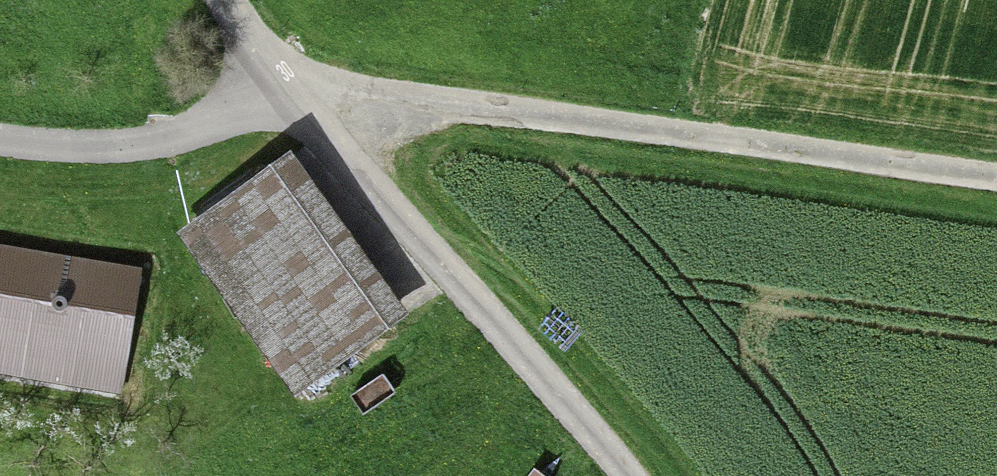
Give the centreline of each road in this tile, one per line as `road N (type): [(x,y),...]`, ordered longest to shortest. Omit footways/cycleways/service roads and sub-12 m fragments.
road 1 (track): [(282,82),(996,168)]
road 2 (track): [(631,475),(282,82)]

